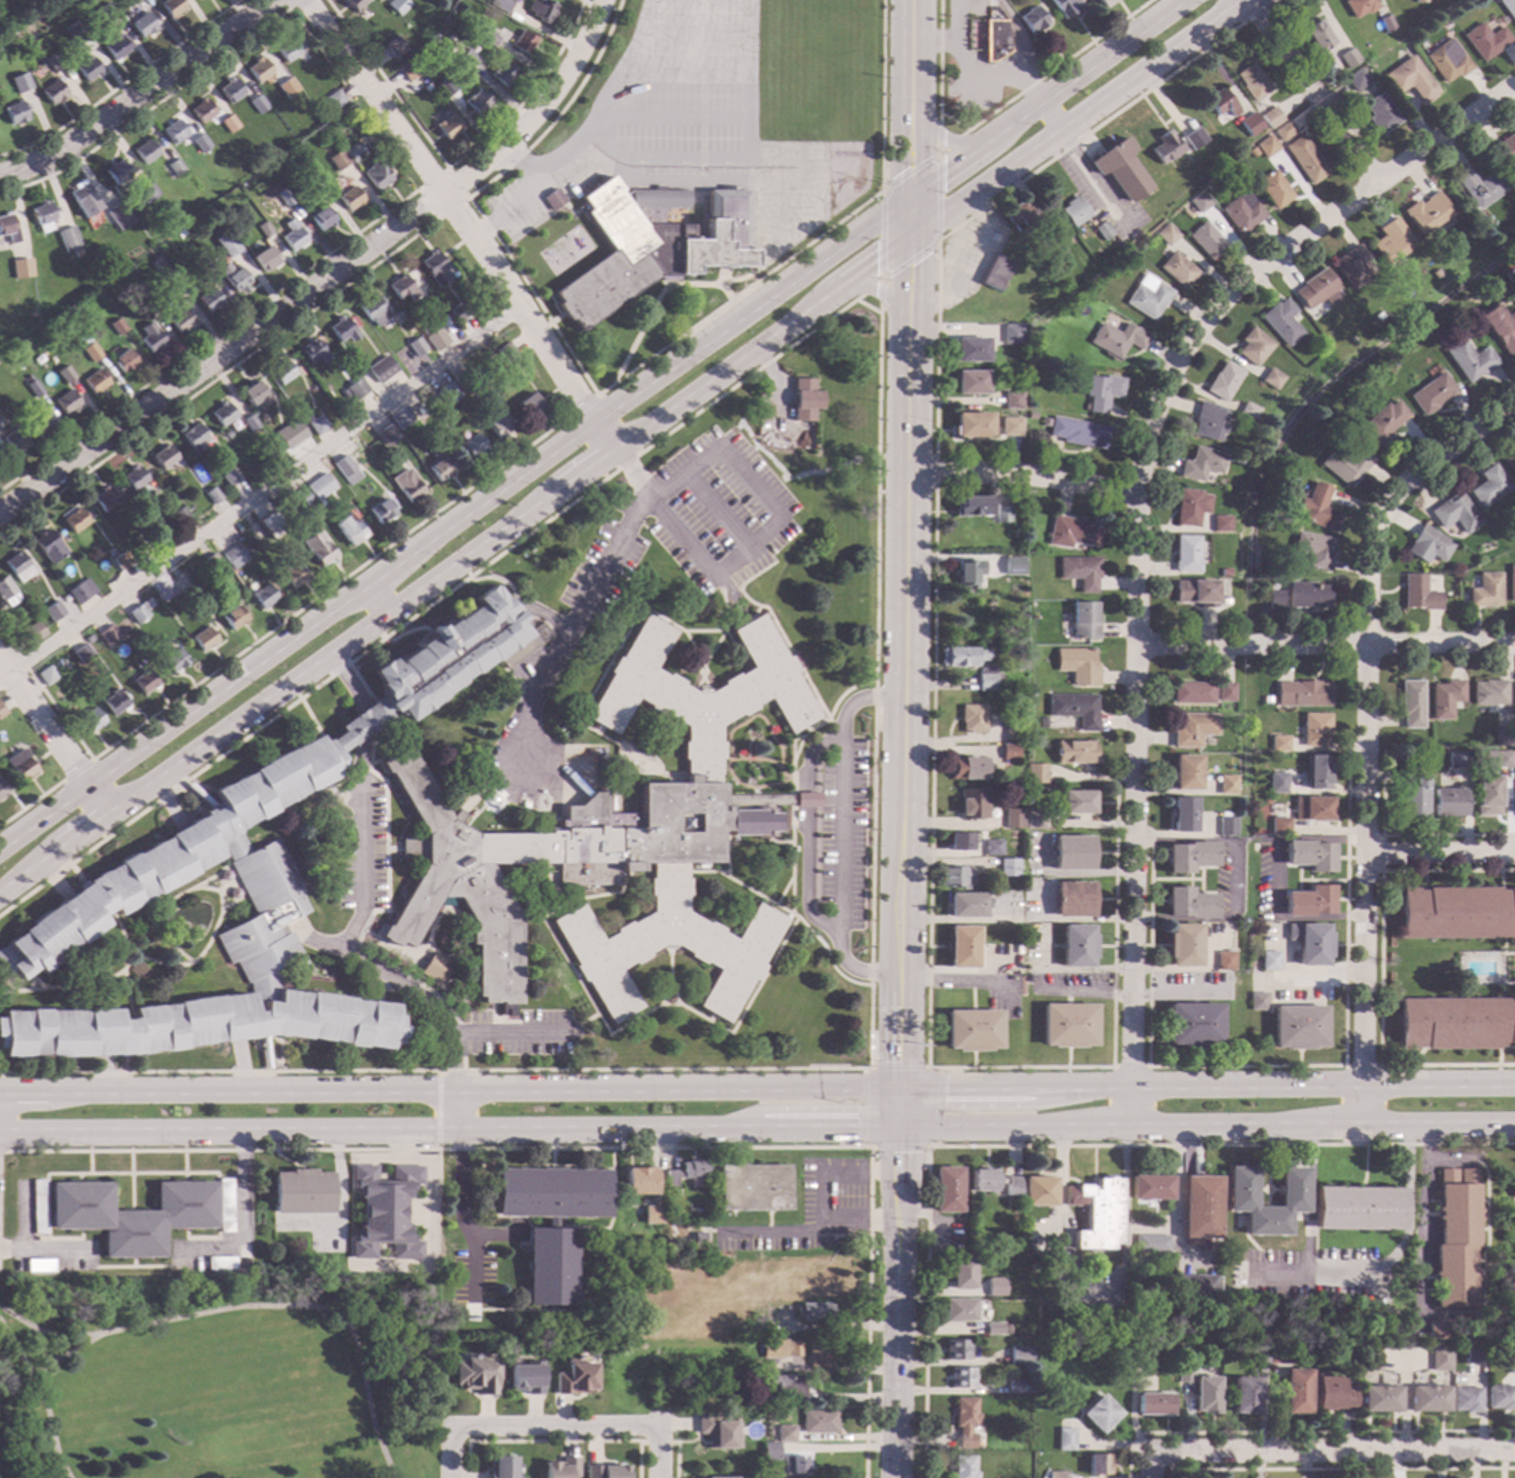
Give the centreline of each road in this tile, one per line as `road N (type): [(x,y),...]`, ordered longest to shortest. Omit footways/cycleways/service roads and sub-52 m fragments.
road 1 (secondary): [(1514,1088),(0,1098)]
road 2 (secondary): [(0,1131),(1514,1127)]
road 3 (secondary): [(0,890),(910,238)]
road 4 (secondary): [(911,199),(0,849)]
road 5 (residential): [(1514,82),(1211,300),(1163,386),(1137,494),(1137,642)]
road 6 (tertiary): [(900,977),(909,324)]
road 7 (residential): [(0,514),(442,194)]
road 8 (residential): [(304,0),(615,448)]
road 9 (residential): [(1137,642),(1132,1130)]
road 10 (residential): [(1365,642),(1361,1128)]
road 11 (secondary): [(910,238),(1238,0)]
road 12 (residential): [(1514,641),(1137,642)]
road 13 (tertiary): [(894,1477),(898,1112)]
road 14 (residential): [(1514,1451),(1152,1453)]
road 15 (residential): [(269,0),(53,153),(0,173)]
road 16 (residential): [(1514,400),(1387,499),(1365,555),(1365,642)]
road 17 (residential): [(602,0),(580,52),(532,121),(442,194)]
road 18 (secondary): [(1184,0),(994,138)]
road 19 (residential): [(1137,494),(1010,472),(907,473)]
road 20 (residential): [(1247,0),(1375,182)]
road 21 (residential): [(450,1435),(457,1427),(658,1425)]
road 22 (tertiary): [(911,199),(911,0)]
road 23 (residential): [(0,663),(106,812)]
road 24 (residential): [(1514,850),(1363,850)]
road 25 (tertiary): [(898,1112),(900,977)]

